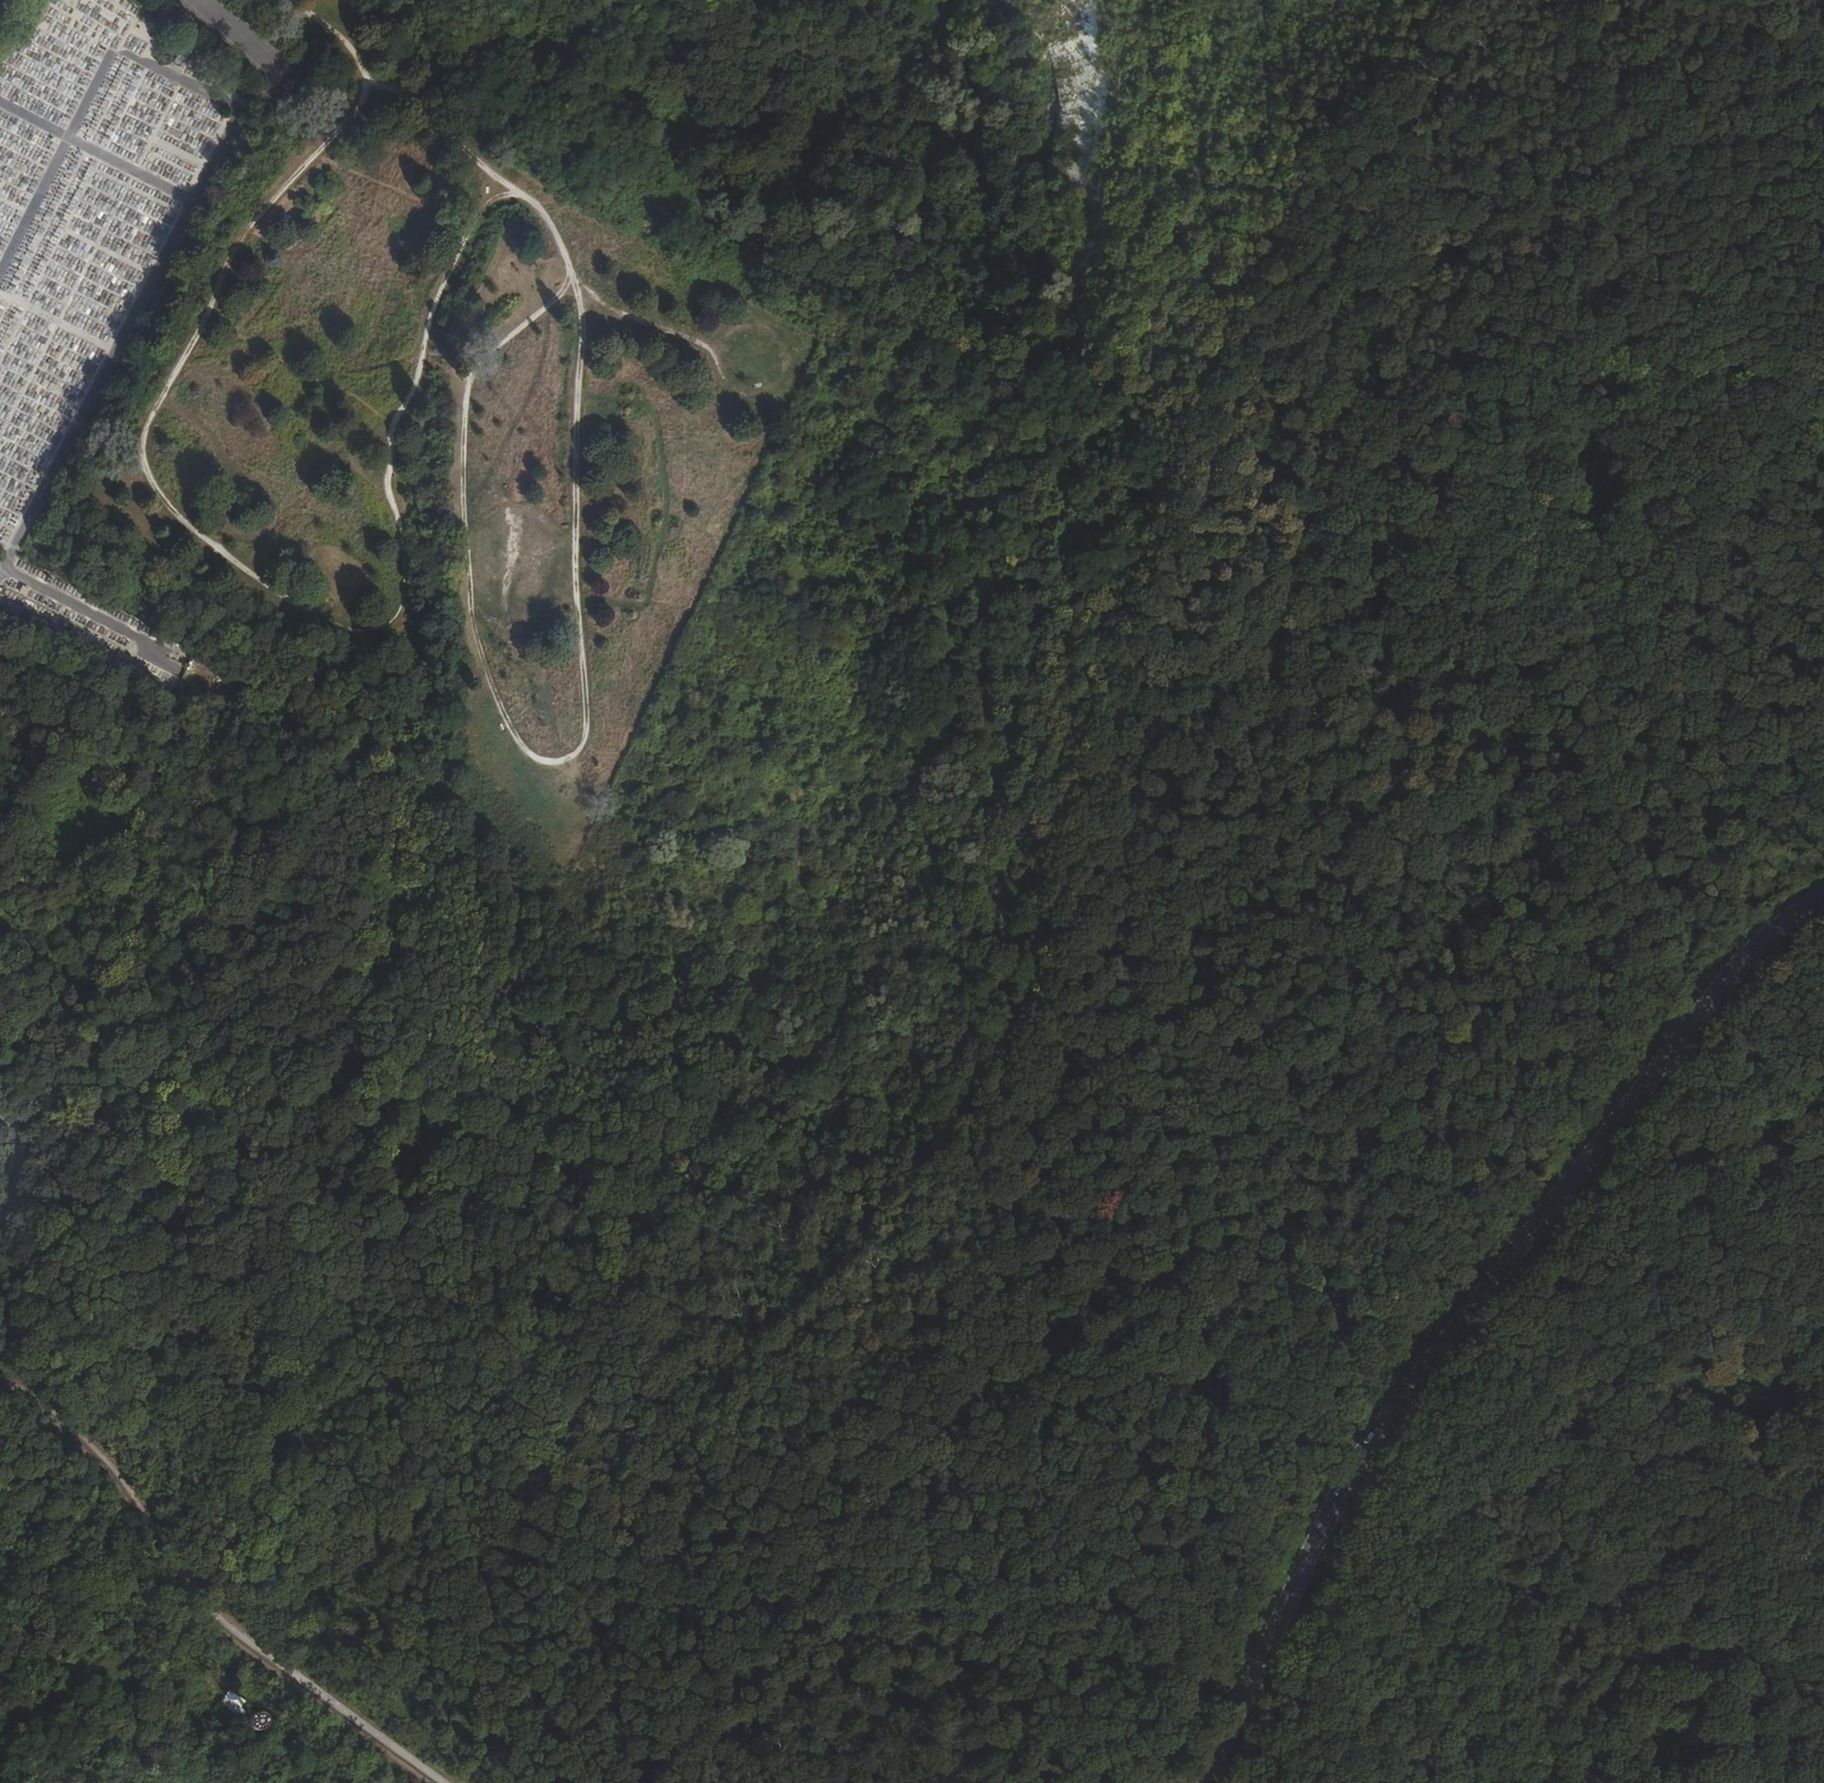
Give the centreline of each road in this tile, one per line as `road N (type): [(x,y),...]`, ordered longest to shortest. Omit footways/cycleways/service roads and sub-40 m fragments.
road 1 (tertiary): [(1823,894),(1755,951),(1676,1045),(1375,1435),(1257,1692),(1196,1782)]
road 2 (track): [(1651,375),(1823,379)]

